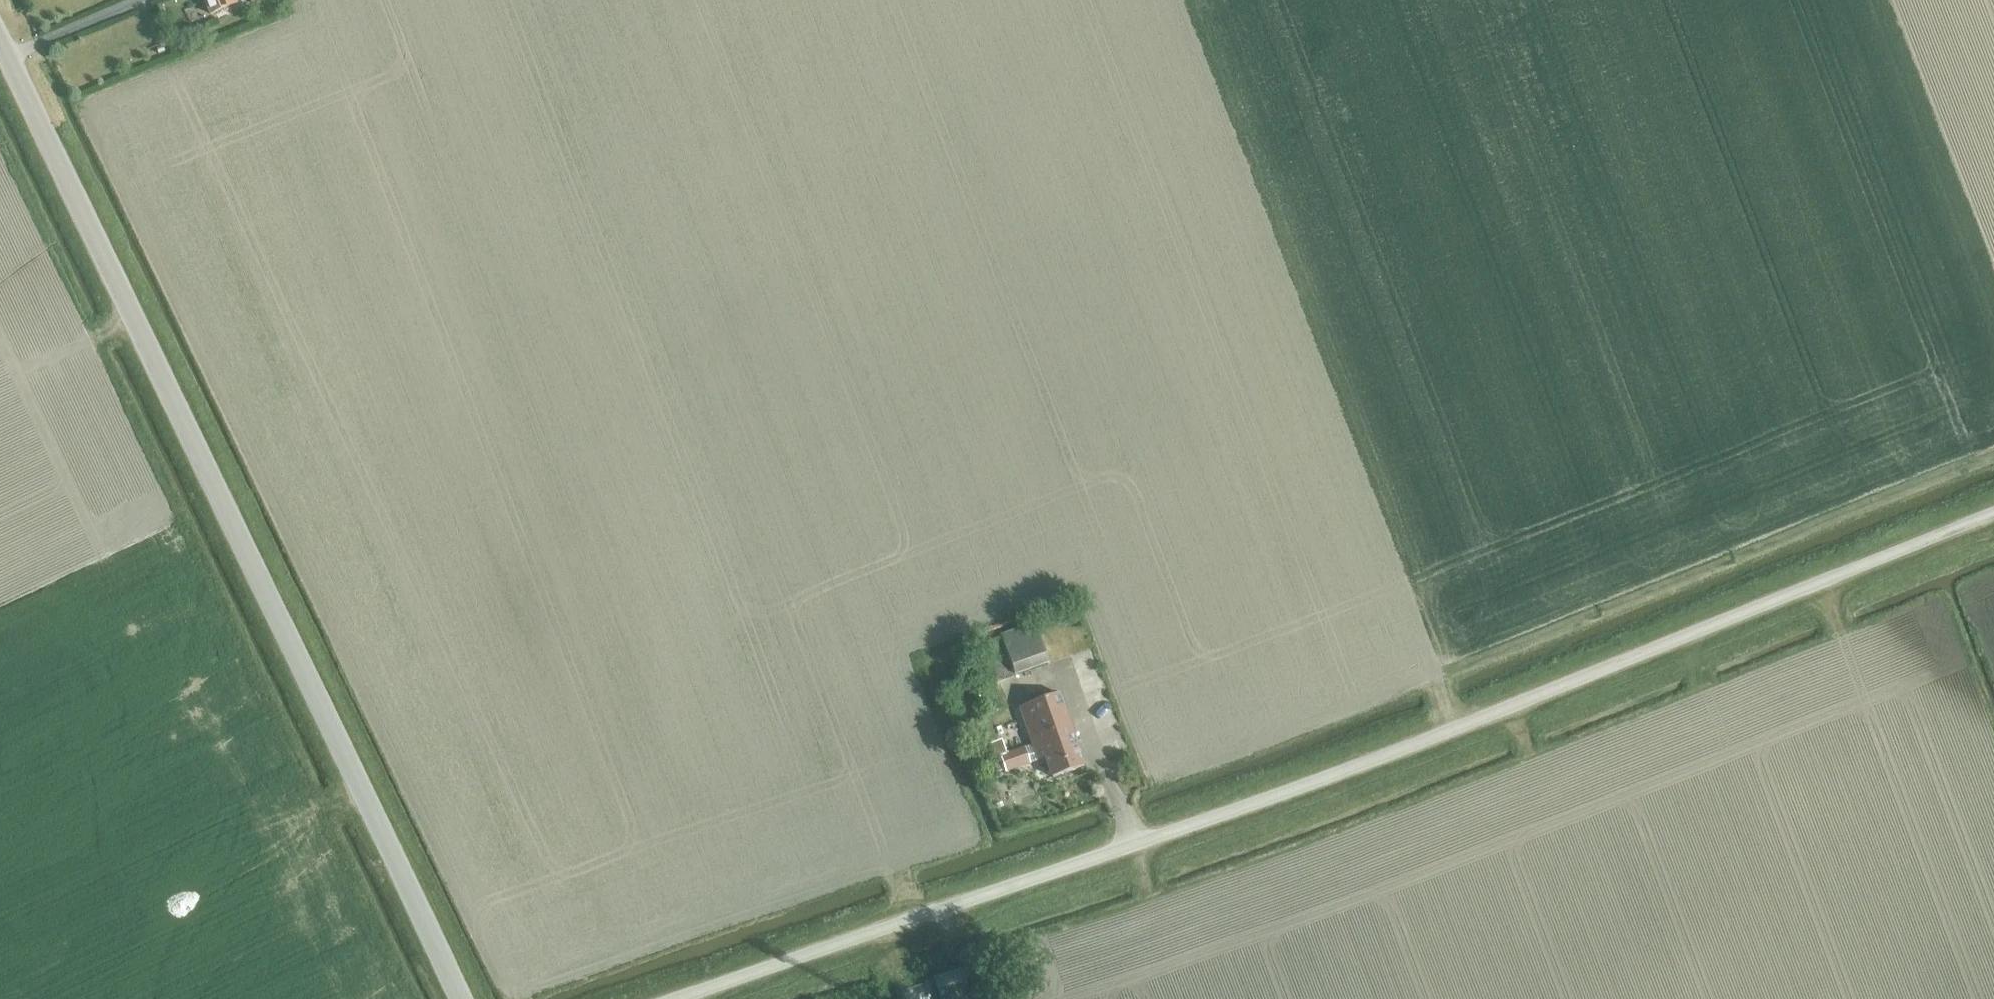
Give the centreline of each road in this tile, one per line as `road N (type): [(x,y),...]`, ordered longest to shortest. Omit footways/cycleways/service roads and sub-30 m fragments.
road 1 (unclassified): [(676,998),(1136,846),(1993,506)]
road 2 (unclassified): [(466,998),(0,39)]

